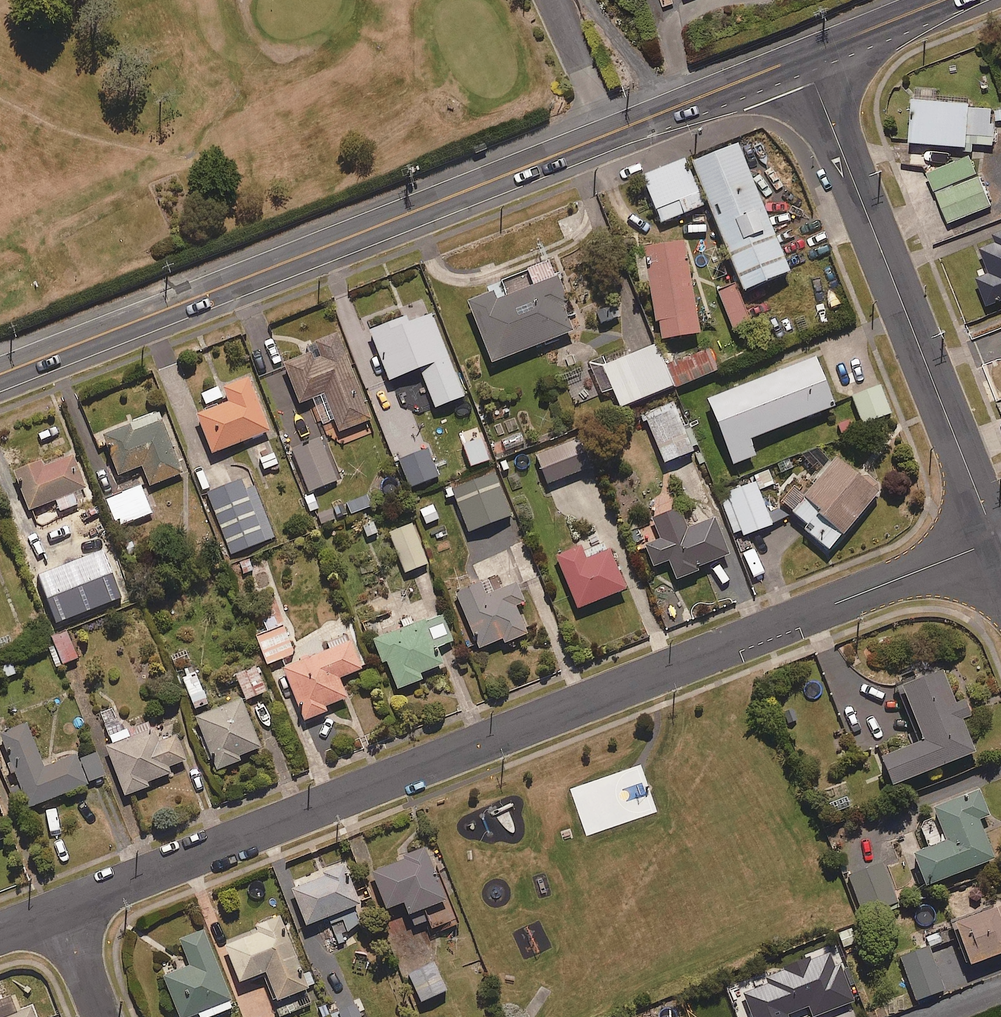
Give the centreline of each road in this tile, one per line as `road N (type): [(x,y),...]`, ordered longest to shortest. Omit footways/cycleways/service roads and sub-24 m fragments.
road 1 (residential): [(61,909),(995,542)]
road 2 (secondary): [(805,56),(0,373)]
road 3 (residential): [(805,56),(995,542)]
road 4 (secondary): [(942,0),(805,56)]

